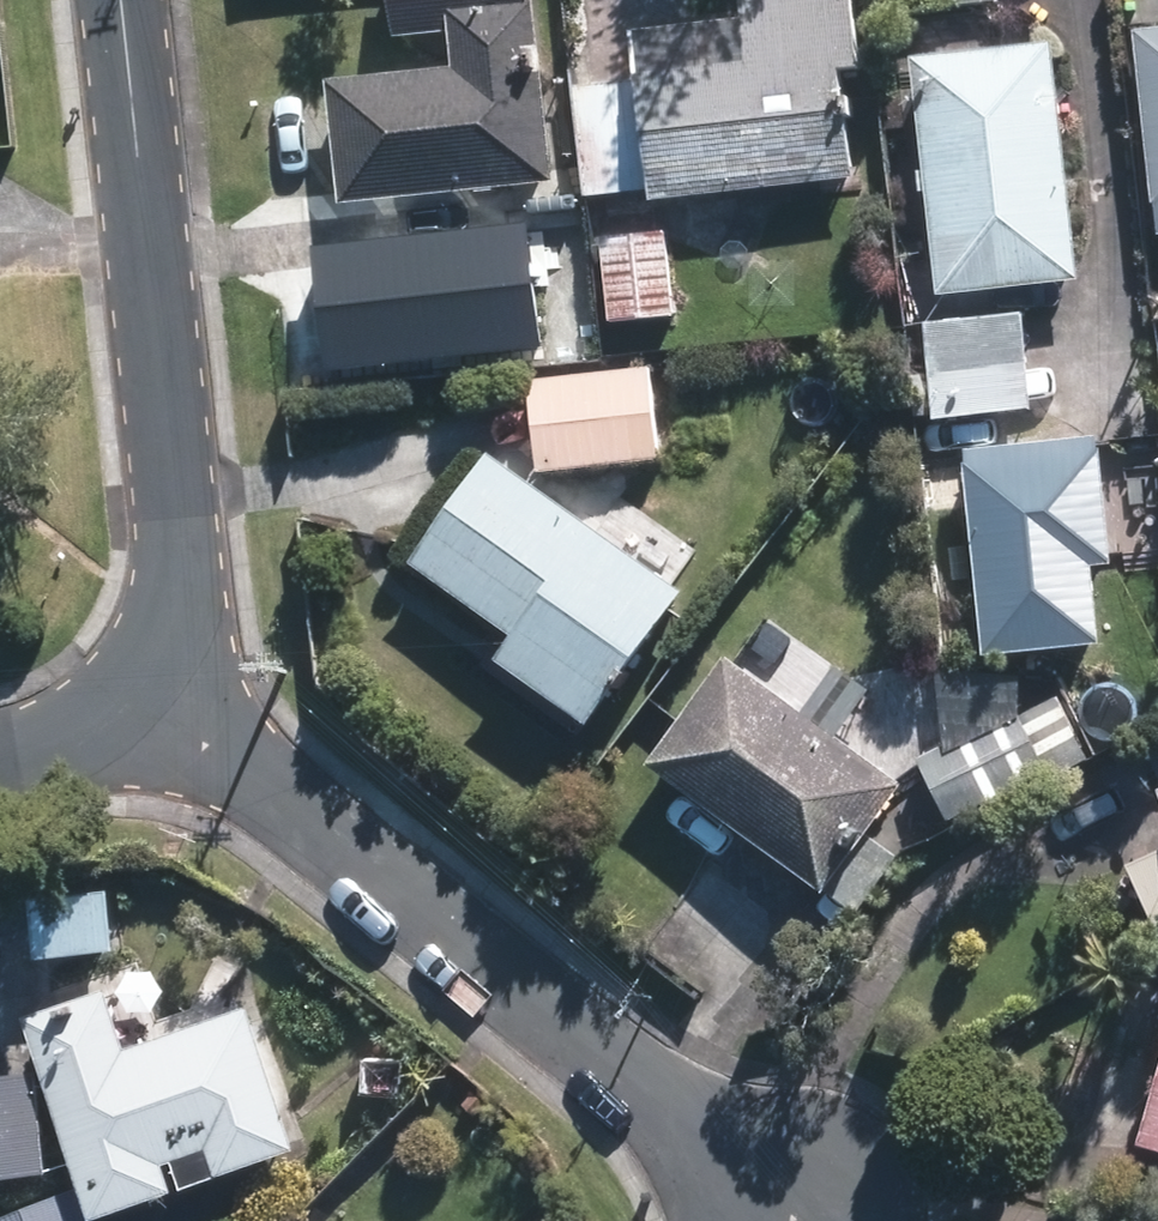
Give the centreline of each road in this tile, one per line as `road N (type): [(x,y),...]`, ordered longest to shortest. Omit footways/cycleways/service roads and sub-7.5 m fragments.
road 1 (residential): [(191,738),(814,1220)]
road 2 (residential): [(191,738),(119,0)]
road 3 (residential): [(0,757),(191,738)]

